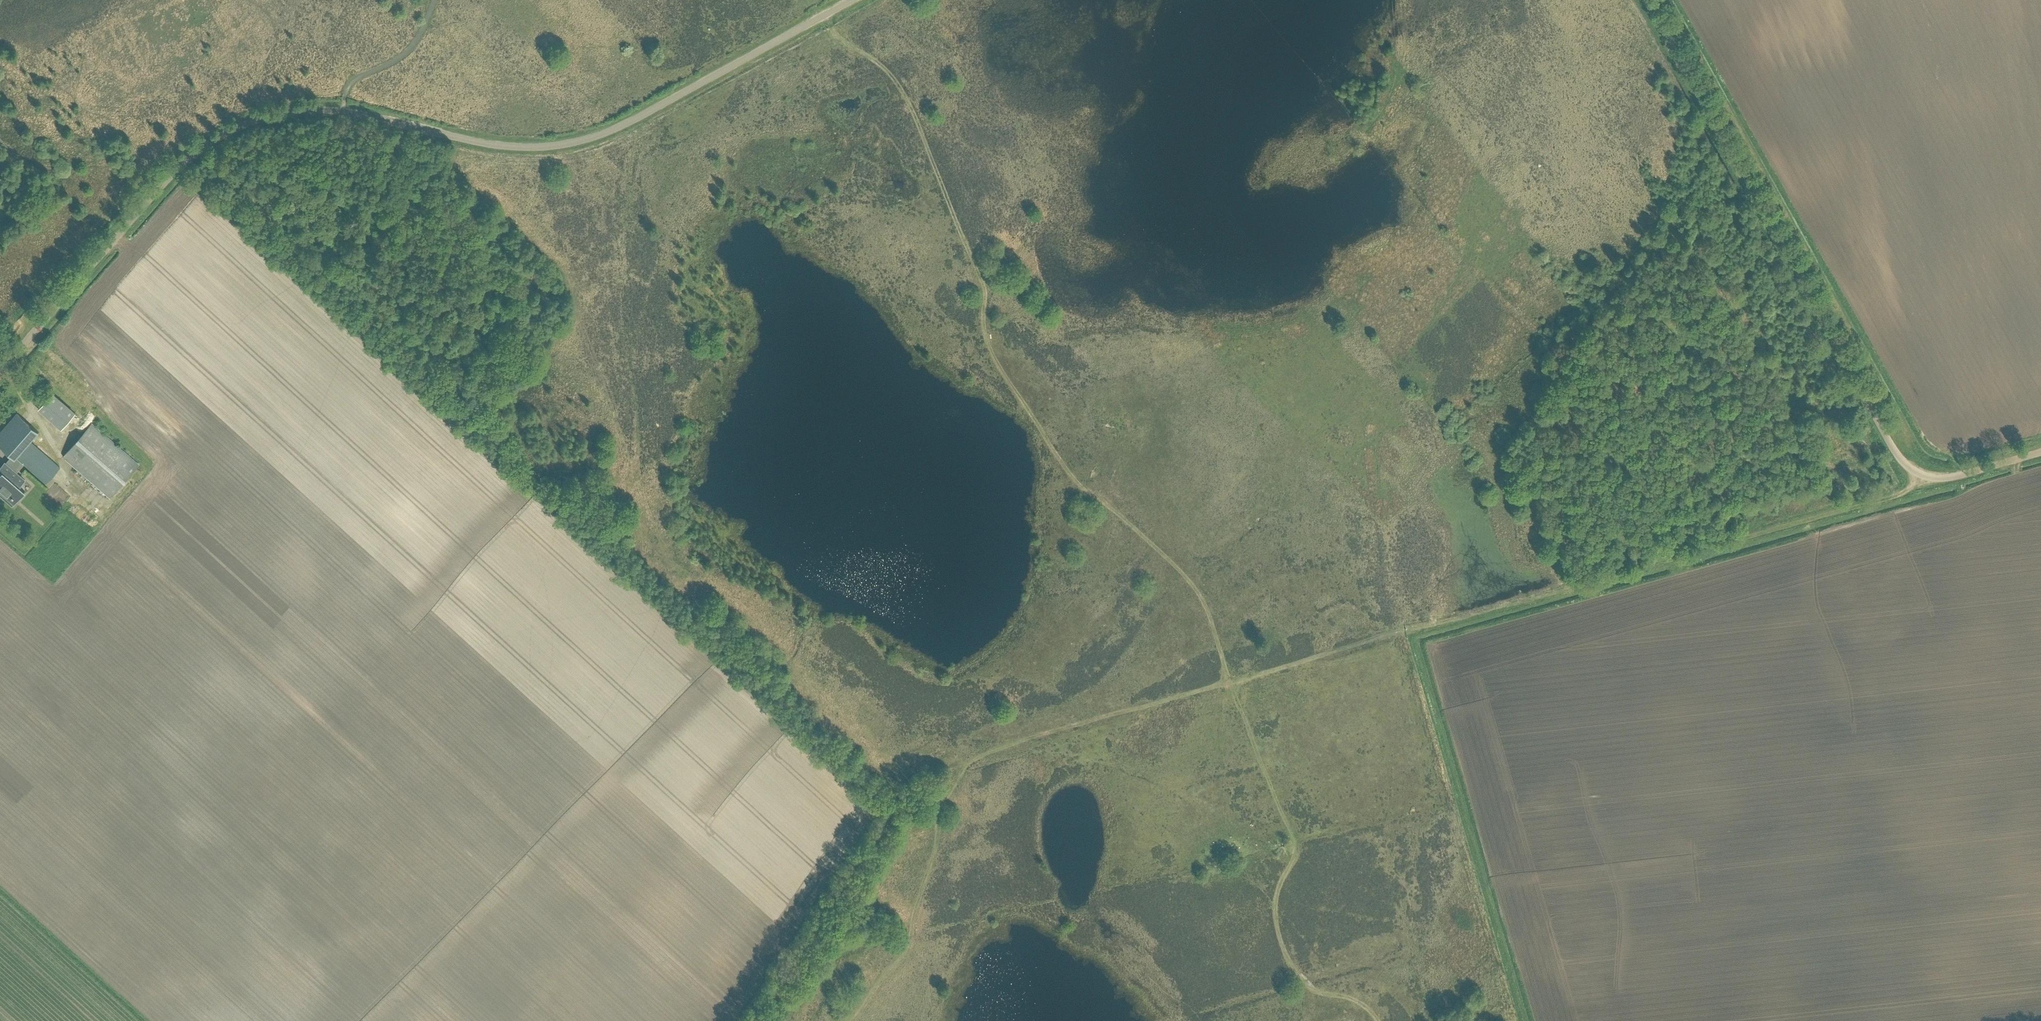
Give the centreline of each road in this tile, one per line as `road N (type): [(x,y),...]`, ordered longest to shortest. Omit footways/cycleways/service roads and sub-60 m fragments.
road 1 (unclassified): [(0,369),(174,171),(249,121),(321,108),(486,142),(584,140),(849,0)]
road 2 (track): [(833,29),(884,67),(914,111),(984,286),(985,334),(1007,382),(1080,489),(1182,576),(1206,608),(1231,685)]
road 3 (track): [(1231,685),(1900,493),(1917,472)]
road 4 (unclassified): [(1646,0),(1898,455),(1917,472),(1943,477),(2040,451)]
road 5 (track): [(1377,1020),(1371,1005),(1312,992),(1288,962),(1273,891),(1299,849),(1231,685)]
road 6 (track): [(1231,685),(973,756),(941,816),(927,878)]

